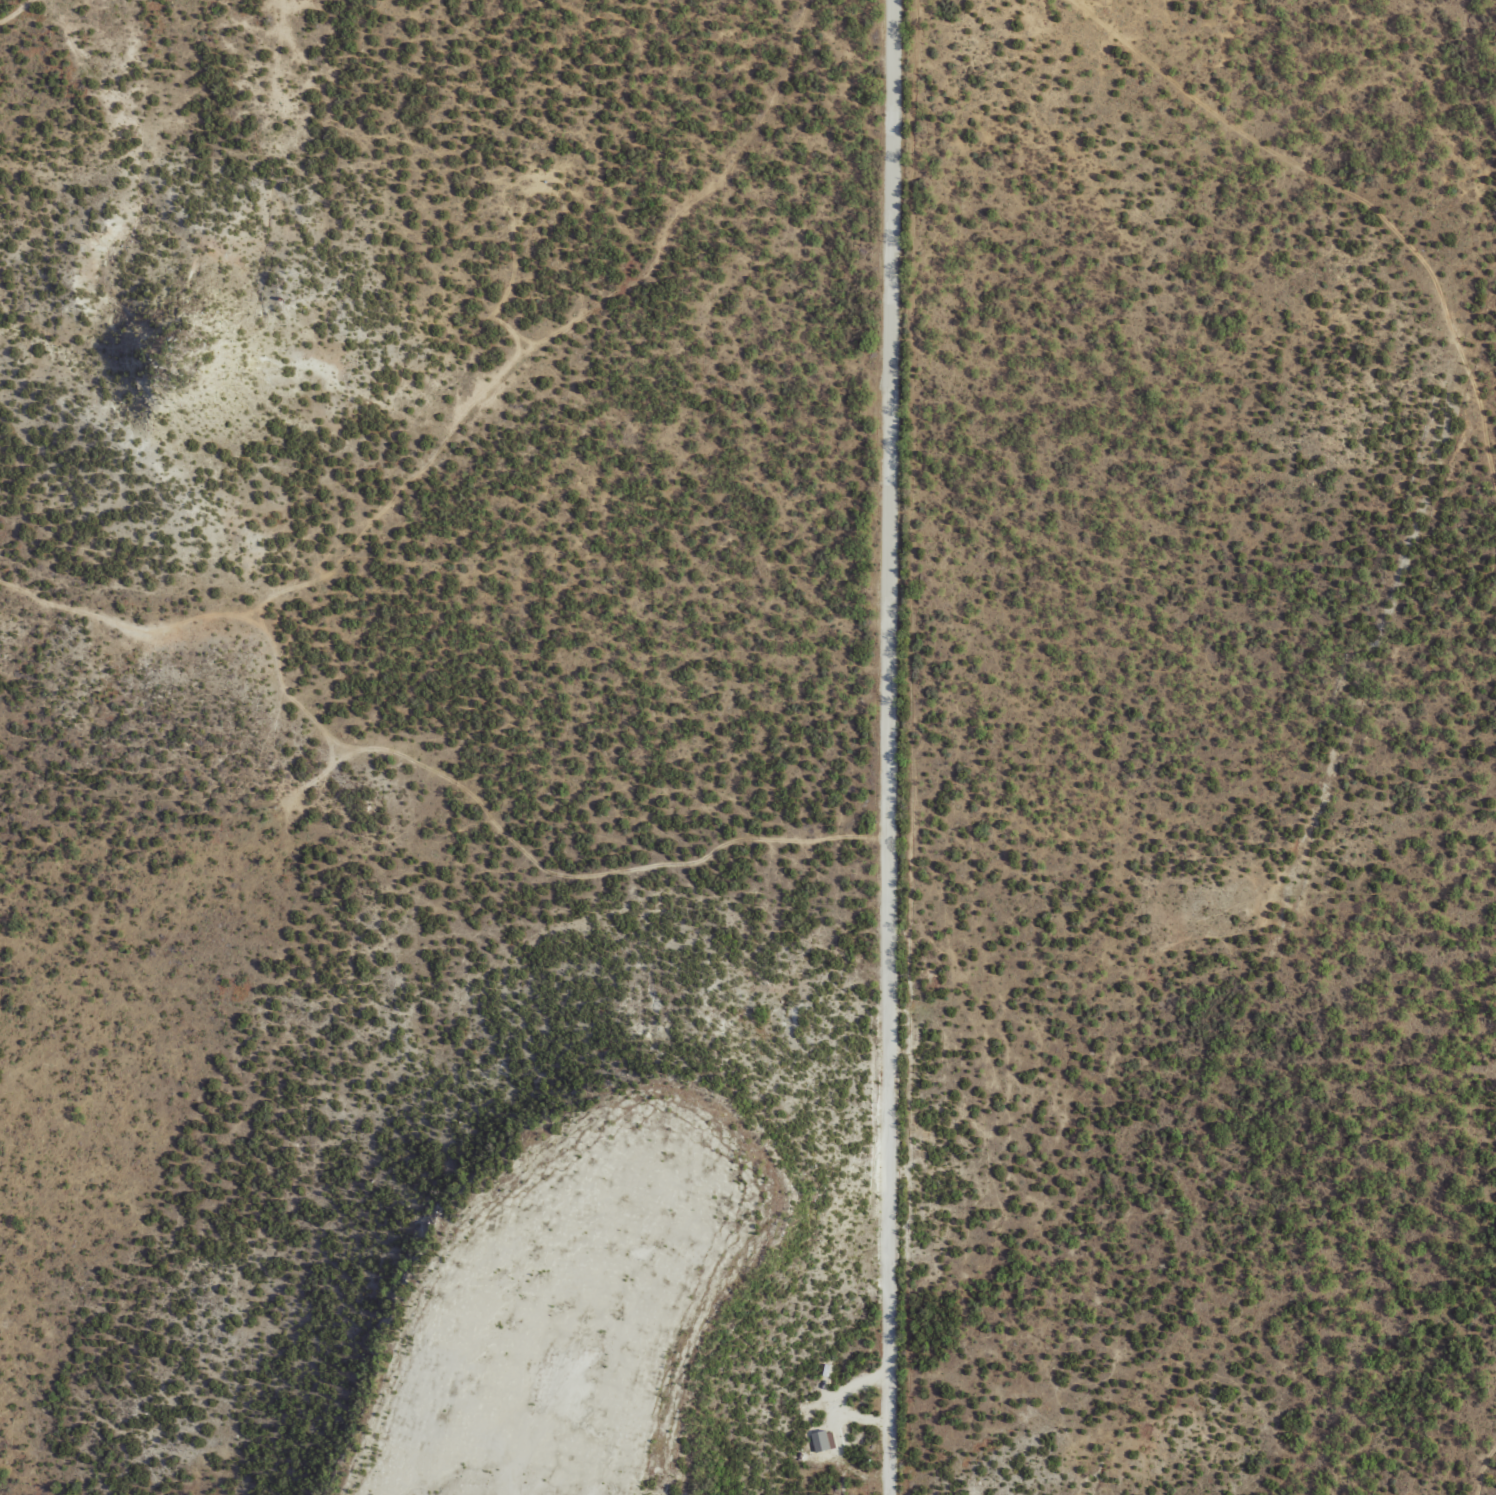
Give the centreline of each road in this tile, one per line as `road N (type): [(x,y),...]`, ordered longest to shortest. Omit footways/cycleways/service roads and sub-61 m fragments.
road 1 (residential): [(888,0),(884,1494)]

